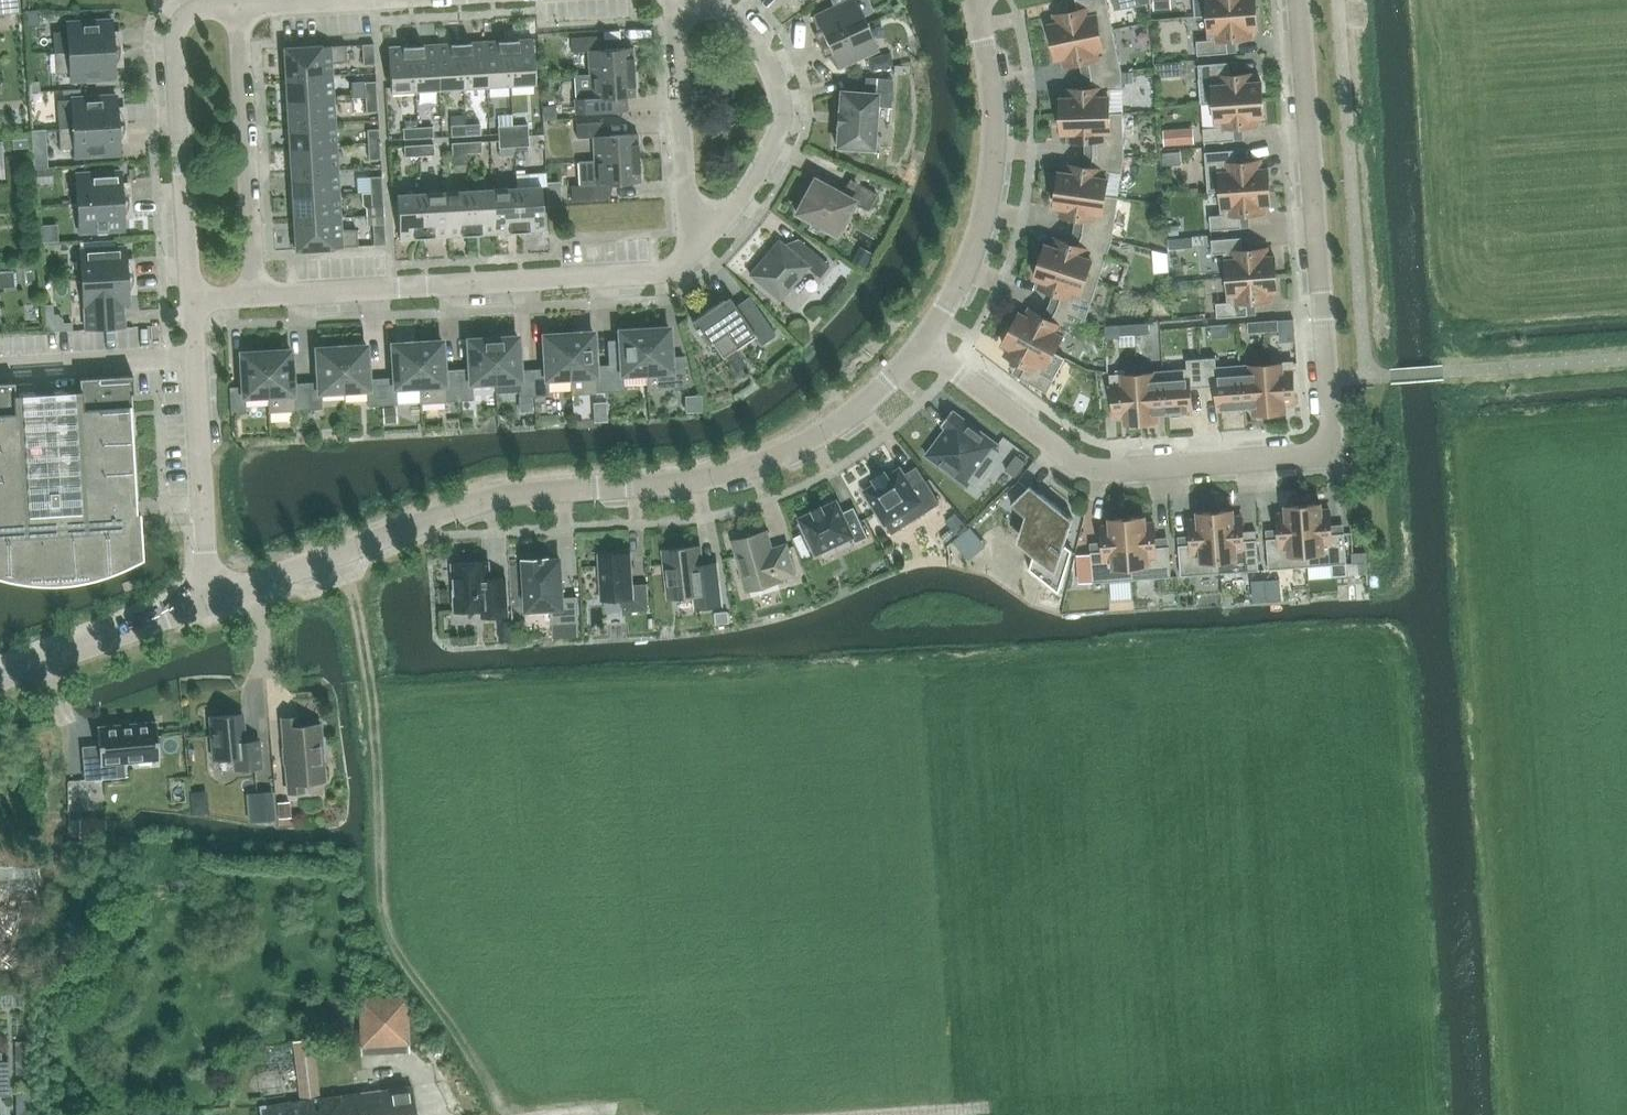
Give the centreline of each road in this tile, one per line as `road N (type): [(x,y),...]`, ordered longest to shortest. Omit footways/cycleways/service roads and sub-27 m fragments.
road 1 (residential): [(1298,0),(1327,380),(1325,443),(1297,456),(1093,472),(923,352)]
road 2 (residential): [(205,595),(518,490),(675,483),(768,459),(858,409),(923,352)]
road 3 (residential): [(689,257),(660,272),(256,296)]
road 4 (residential): [(923,352),(973,249),(992,162),(995,115),(977,0)]
road 5 (residential): [(190,300),(178,28),(191,10),(239,5)]
road 6 (residential): [(689,257),(755,177),(779,107),(760,48),(707,0)]
road 7 (residential): [(256,296),(239,5)]
road 8 (residential): [(689,257),(670,0)]
road 9 (residential): [(205,595),(194,357)]
road 10 (residential): [(0,671),(205,595)]
road 11 (residential): [(194,357),(0,367)]

